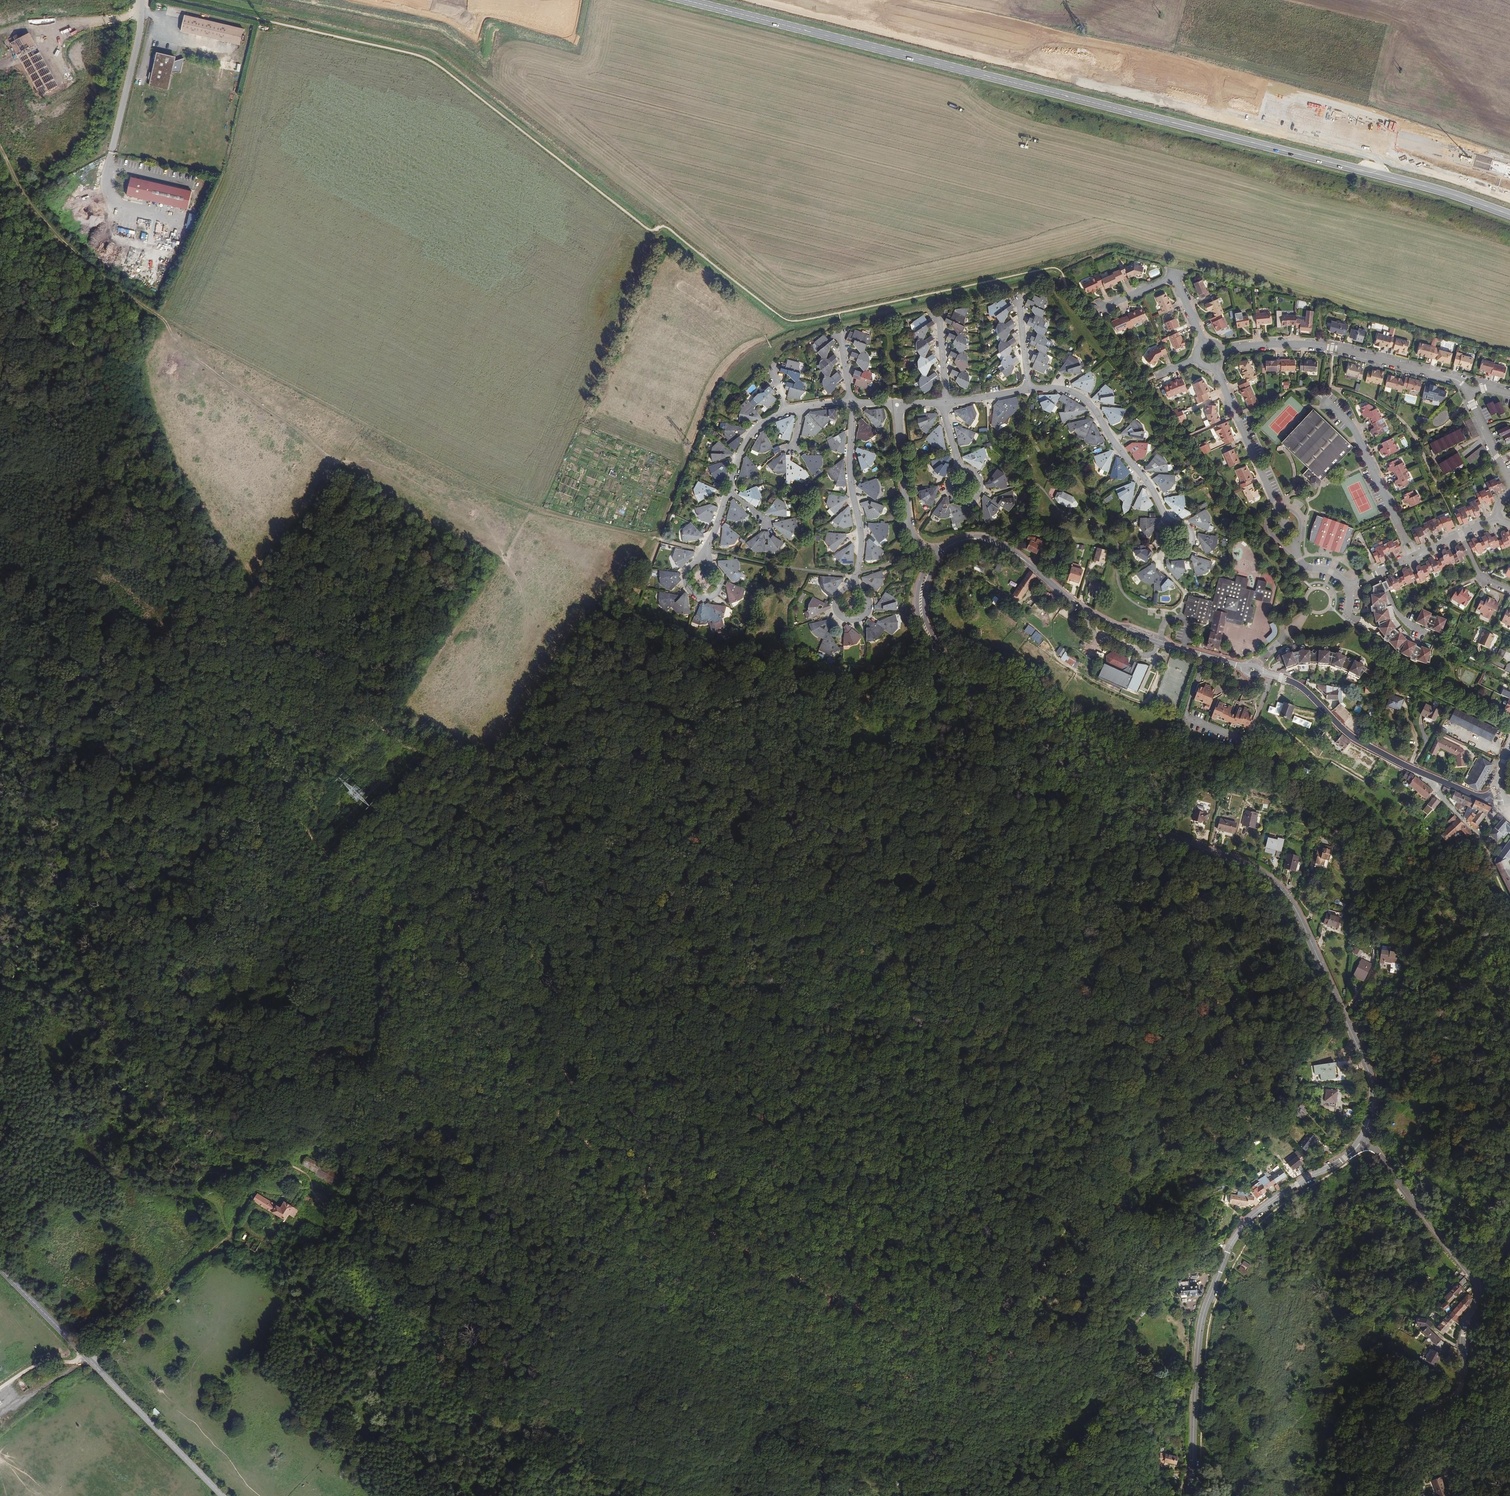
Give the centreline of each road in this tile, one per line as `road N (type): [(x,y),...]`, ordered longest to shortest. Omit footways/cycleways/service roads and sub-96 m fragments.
road 1 (track): [(650,1197),(748,856),(867,691),(973,813),(1058,879),(1081,895),(1132,902),(1175,920),(1196,977)]
road 2 (primary): [(1509,215),(1423,185),(685,0)]
road 3 (track): [(650,1197),(893,1322),(979,1351),(996,1348),(1090,1196),(1208,1069),(1196,977)]
road 4 (track): [(101,271),(157,317),(501,495),(671,543),(788,569),(857,574)]
road 5 (tertiary): [(937,555),(920,586),(930,641),(996,698),(1096,804),(1221,854),(1273,880),(1290,899),(1373,1092),(1362,1141)]
road 6 (track): [(930,641),(919,673),(867,691),(488,784),(353,717),(271,728)]
road 7 (tertiary): [(1420,772),(1348,736),(1288,682),(1115,627),(992,542),(961,540),(937,555)]
road 8 (track): [(54,325),(101,372),(190,659),(271,728)]
road 9 (tertiary): [(1362,1141),(1264,1207),(1232,1246),(1204,1314),(1193,1478)]
road 10 (track): [(650,1197),(496,1045),(394,918)]
road 11 (track): [(822,1495),(657,1276),(641,1231),(650,1197)]
road 12 (unclassified): [(1456,1394),(1466,1331),(1483,1297),(1362,1141)]
road 13 (track): [(118,865),(52,783),(0,619)]
road 14 (residential): [(1468,394),(1457,381),(1333,349),(1283,344),(1220,353)]
road 15 (track): [(394,918),(291,813),(273,779),(271,728)]
road 16 (residential): [(1028,390),(1062,389),(1085,399),(1170,525)]
road 17 (tertiary): [(222,1495),(89,1359)]
road 18 (unclassified): [(89,1359),(230,1235)]
road 19 (residential): [(851,402),(860,551),(853,587)]
road 20 (residential): [(1414,556),(1354,428),(1323,399)]
road 21 (residential): [(896,404),(907,527),(937,555)]
road 22 (track): [(0,148),(39,210),(101,271)]
road 23 (track): [(265,880),(241,900),(118,865)]
road 24 (track): [(271,728),(248,782),(265,880)]
road 25 (unclassified): [(1277,511),(1211,368)]
road 26 (unclassified): [(1372,1495),(1404,1424),(1432,1400),(1456,1394)]
road 27 (residential): [(809,539),(813,480),(794,445),(801,408)]
road 28 (tertiary): [(89,1359),(0,1269)]

